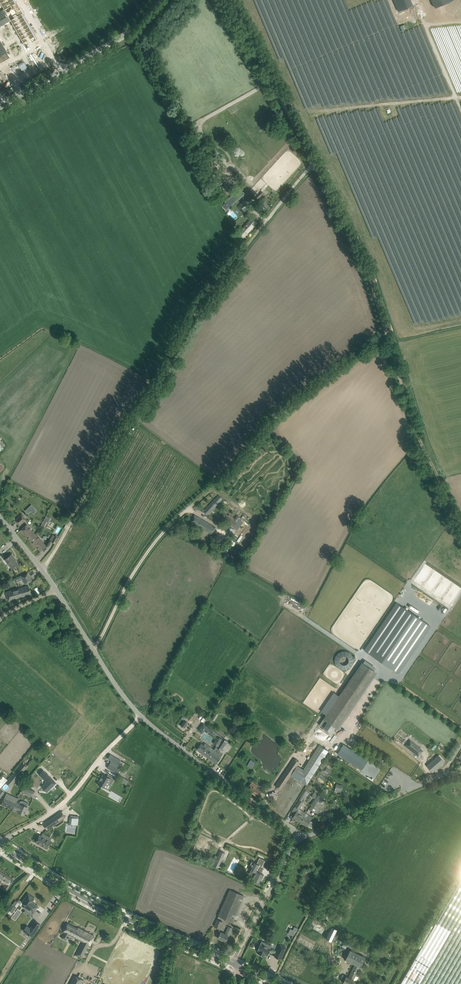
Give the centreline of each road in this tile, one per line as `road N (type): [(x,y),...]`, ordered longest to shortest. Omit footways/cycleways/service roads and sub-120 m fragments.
road 1 (track): [(314,166),(195,312),(42,569)]
road 2 (track): [(386,335),(300,395),(162,534),(95,651)]
road 3 (track): [(460,524),(414,426),(370,279),(314,166)]
road 4 (unclassified): [(299,836),(141,717)]
road 5 (tertiary): [(171,938),(70,890),(0,845)]
road 6 (unclassified): [(0,107),(123,36),(159,0)]
road 7 (unclassified): [(141,717),(65,803),(0,845)]
road 8 (track): [(314,166),(230,0)]
road 9 (residential): [(299,836),(460,772)]
road 10 (unclassified): [(141,717),(55,589)]
road 11 (unclassified): [(236,966),(299,836)]

